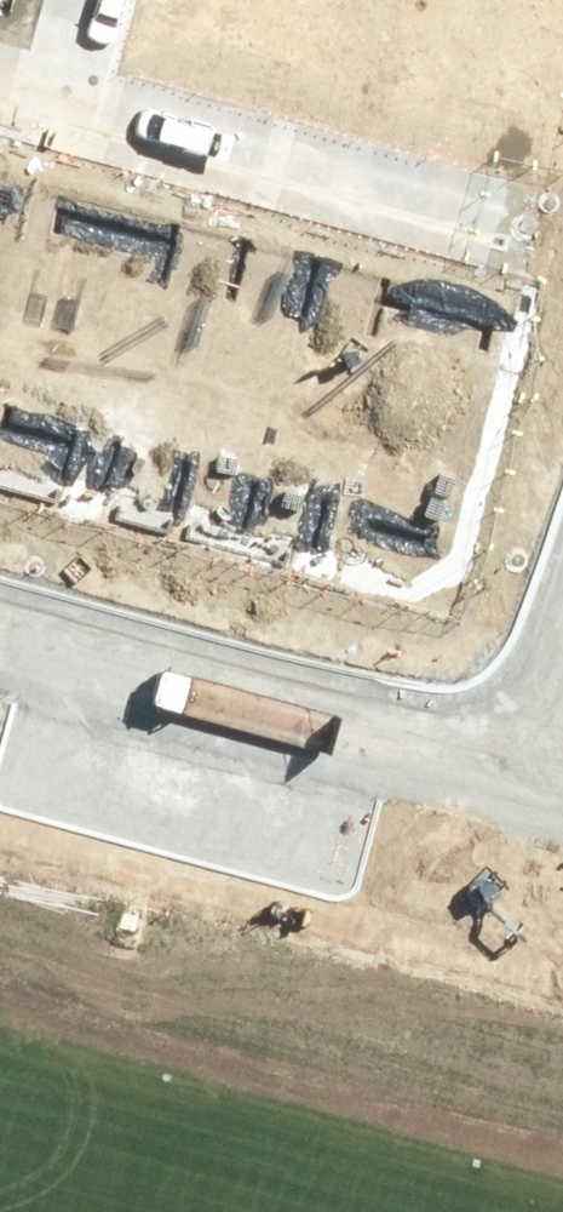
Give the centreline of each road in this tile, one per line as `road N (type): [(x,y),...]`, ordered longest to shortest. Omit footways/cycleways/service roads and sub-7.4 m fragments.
road 1 (residential): [(0,91),(562,240)]
road 2 (residential): [(513,760),(0,632)]
road 3 (residential): [(513,760),(562,574)]

